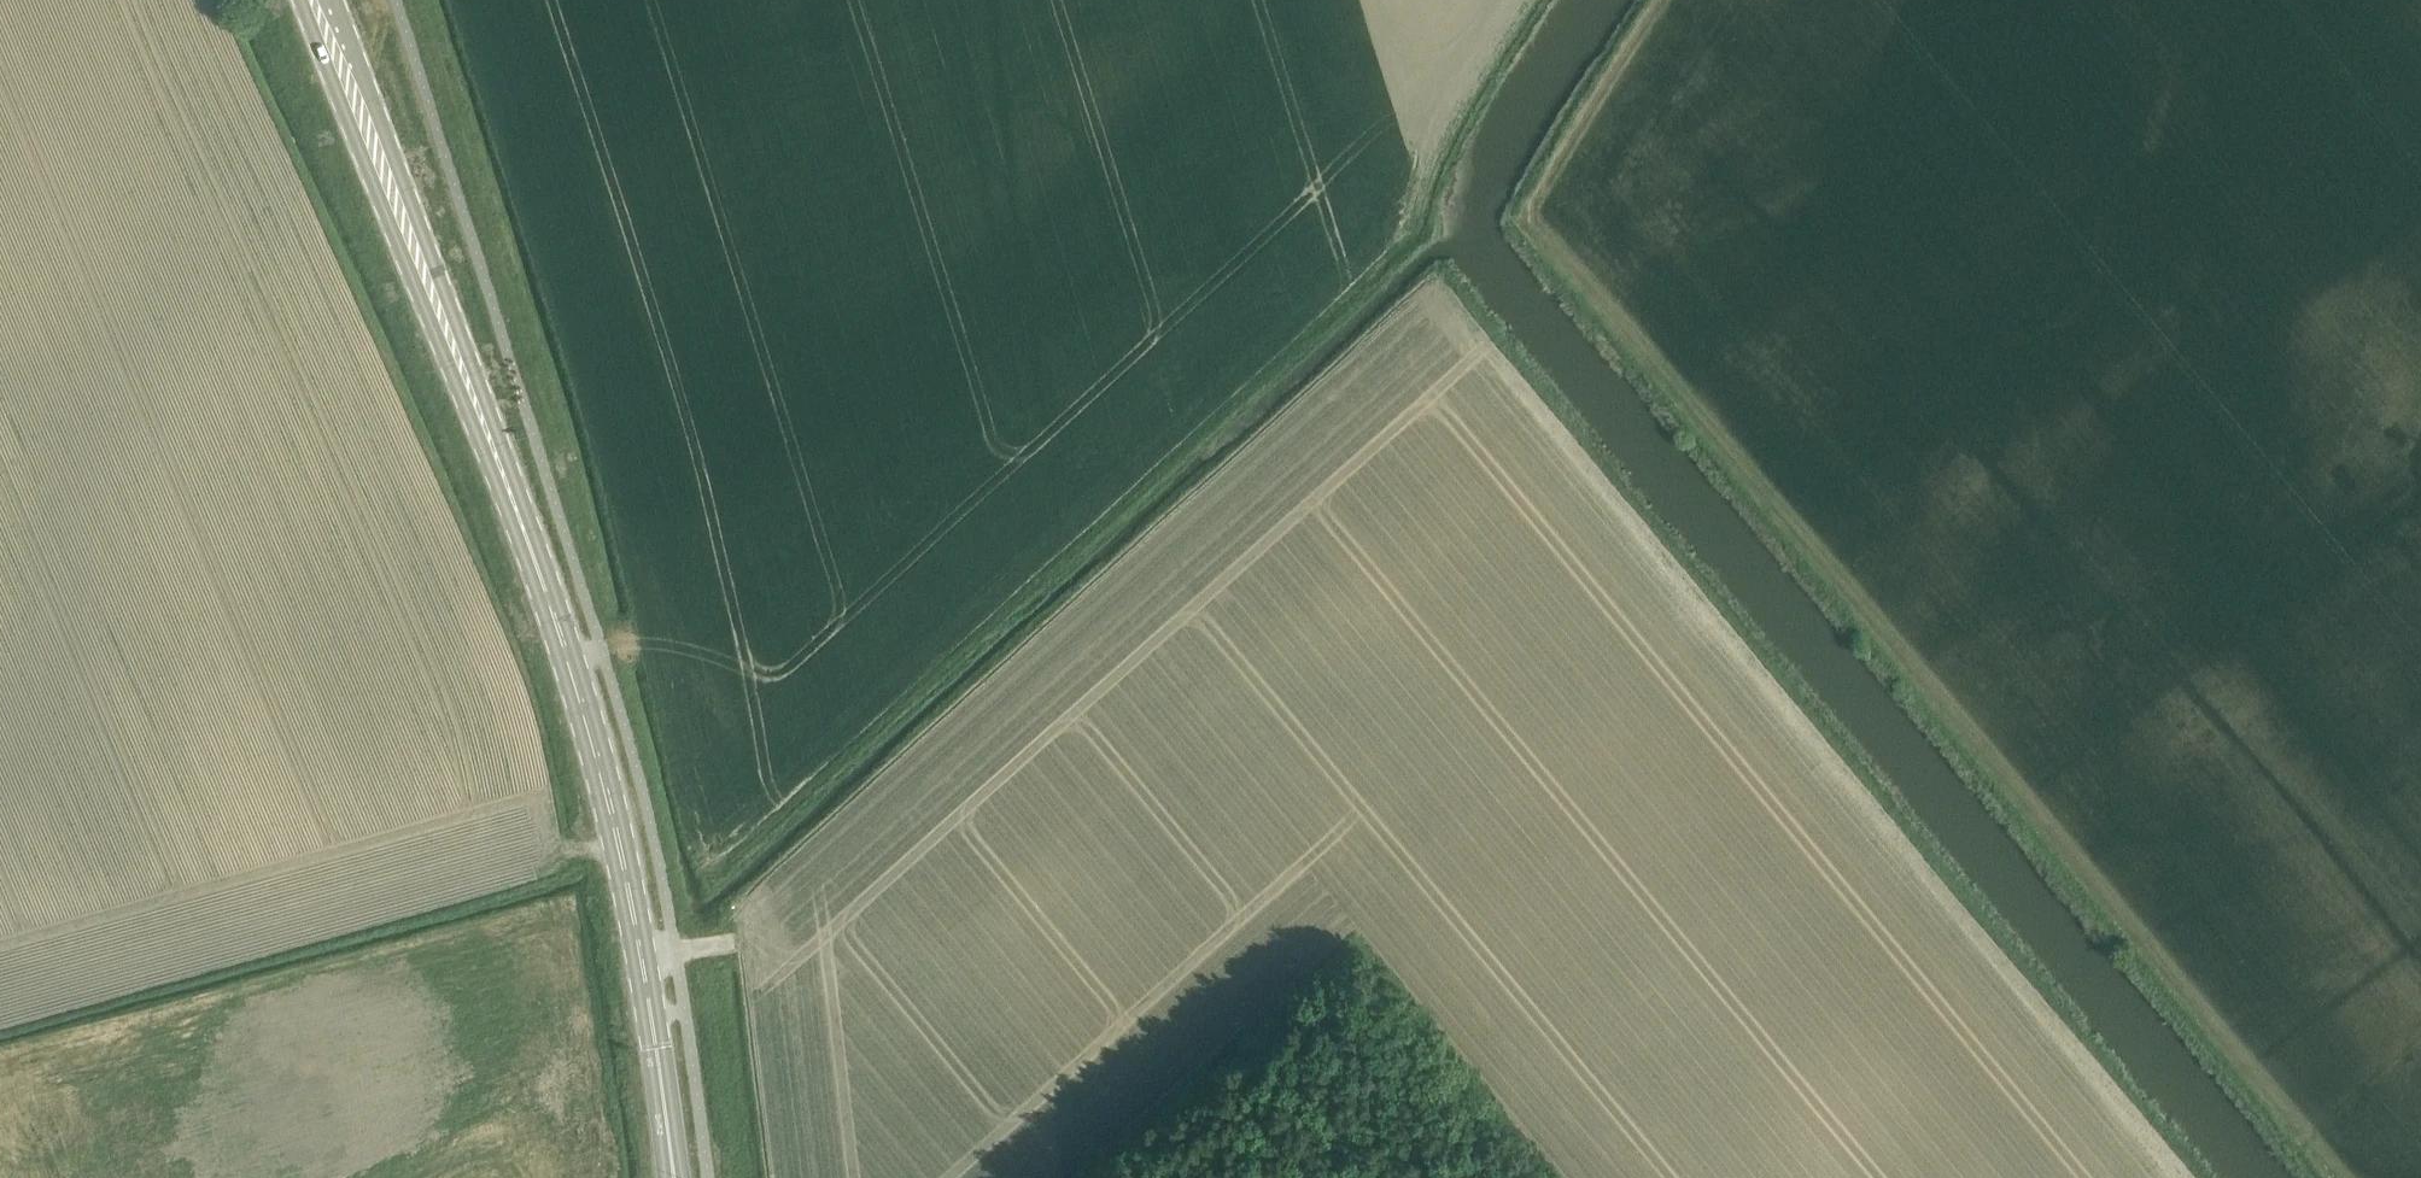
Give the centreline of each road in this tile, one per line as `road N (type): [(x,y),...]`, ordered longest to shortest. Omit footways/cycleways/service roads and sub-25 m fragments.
road 1 (secondary): [(677,1177),(623,858),(572,675),(323,0)]

